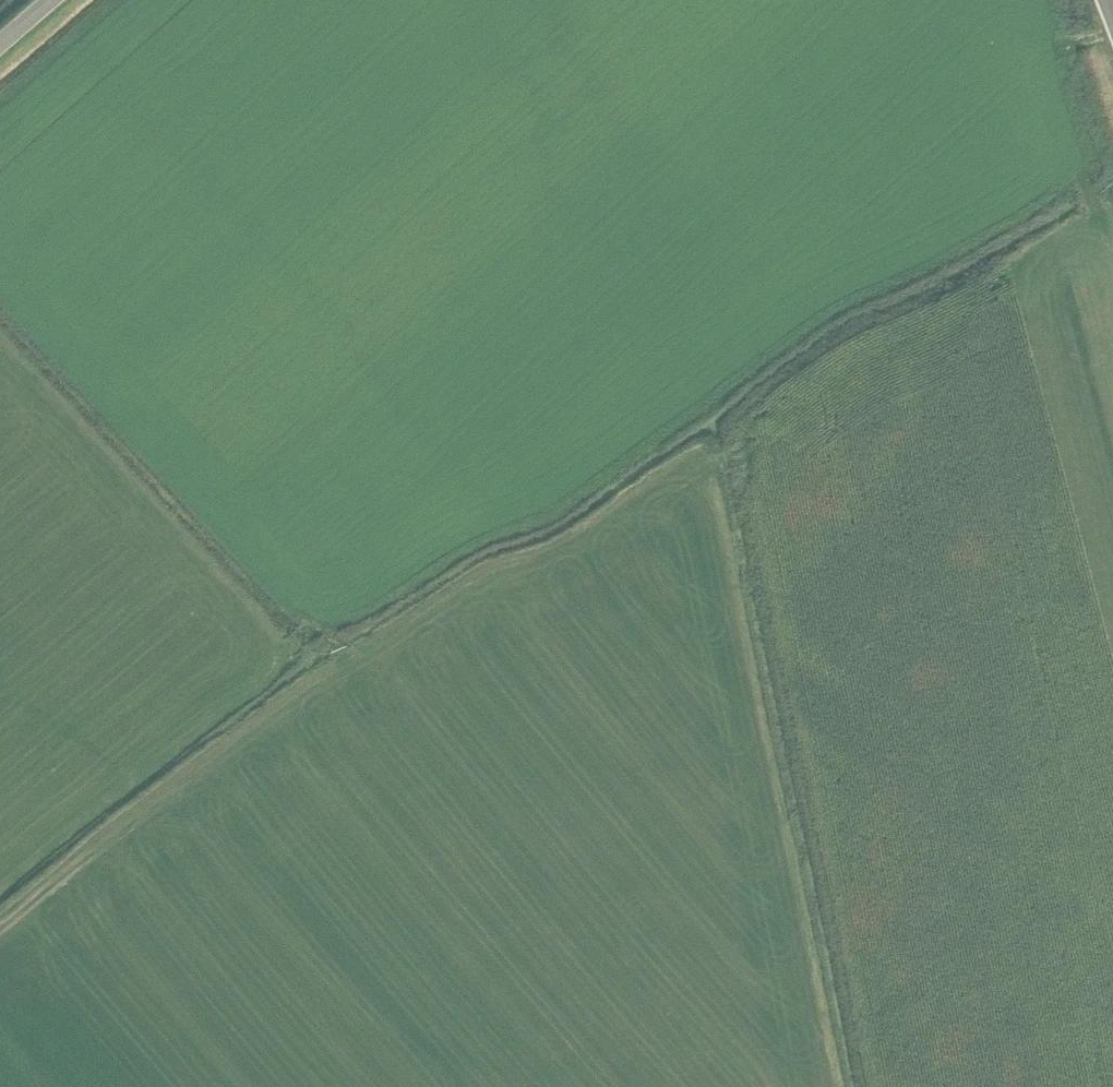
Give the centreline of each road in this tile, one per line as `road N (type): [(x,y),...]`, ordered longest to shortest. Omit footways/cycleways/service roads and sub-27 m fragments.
road 1 (track): [(0,926),(310,696),(480,592),(586,545),(750,446)]

